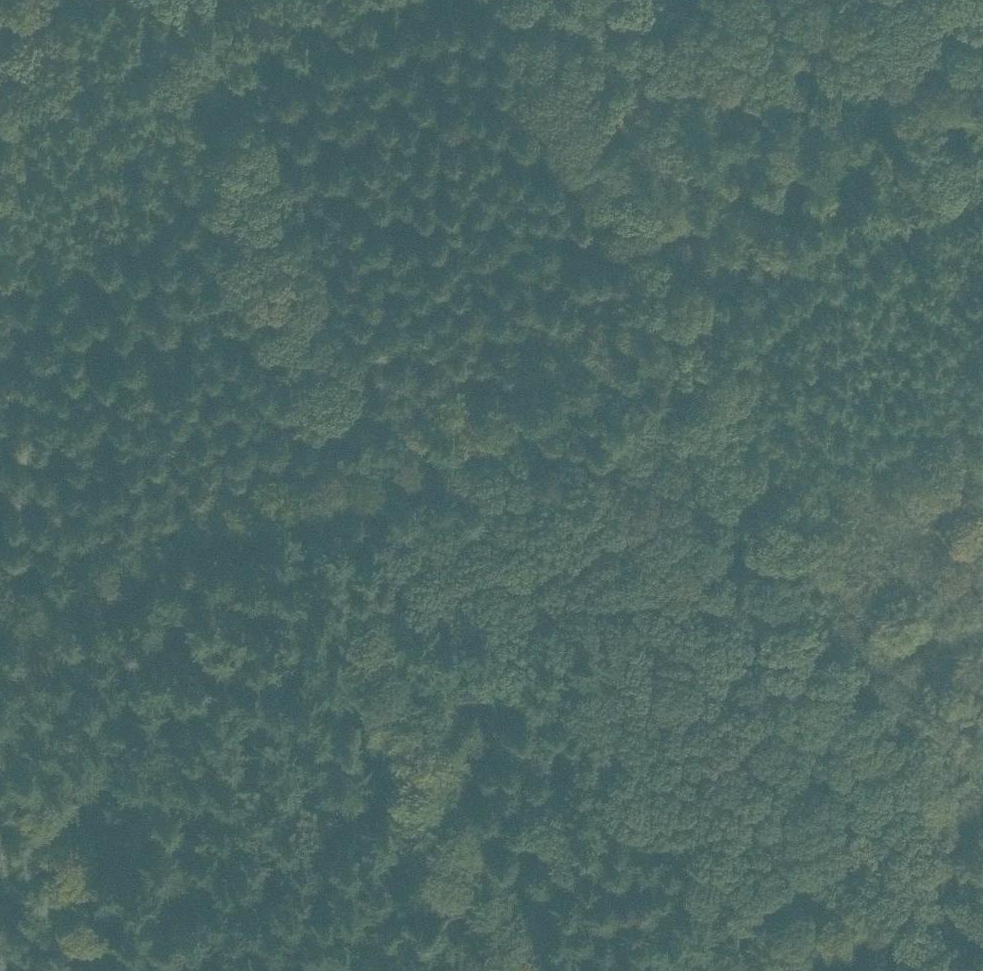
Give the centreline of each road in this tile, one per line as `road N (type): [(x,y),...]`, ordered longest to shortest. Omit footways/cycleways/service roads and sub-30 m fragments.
road 1 (track): [(0,793),(72,970)]

